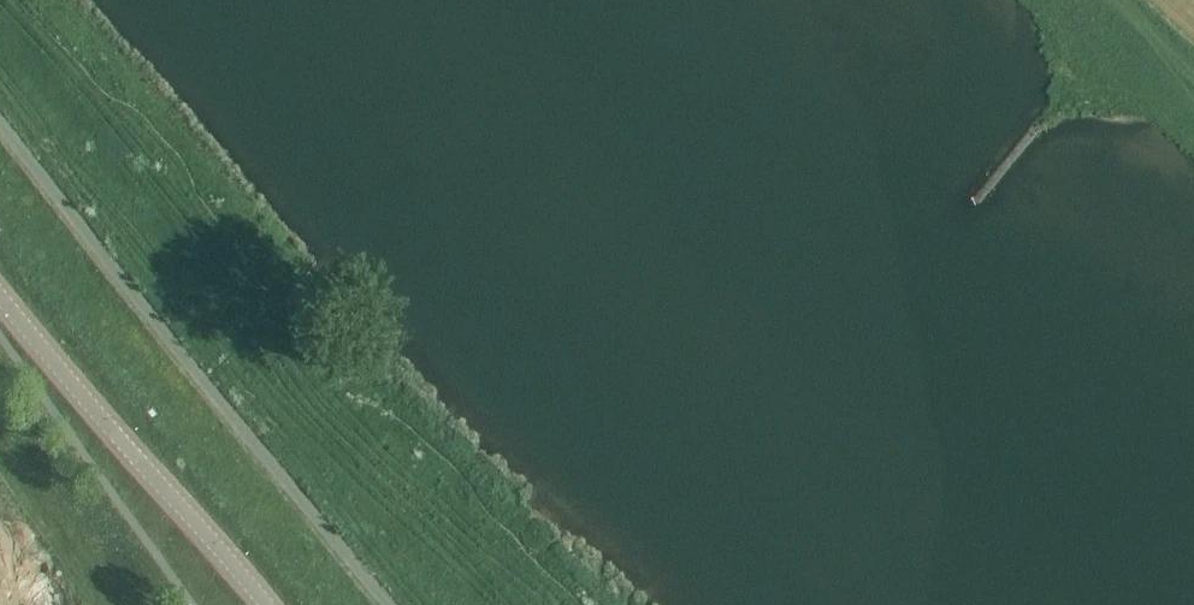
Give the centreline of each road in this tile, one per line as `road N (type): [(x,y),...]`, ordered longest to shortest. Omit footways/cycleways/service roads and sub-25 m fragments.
road 1 (secondary): [(267,604),(0,296)]

